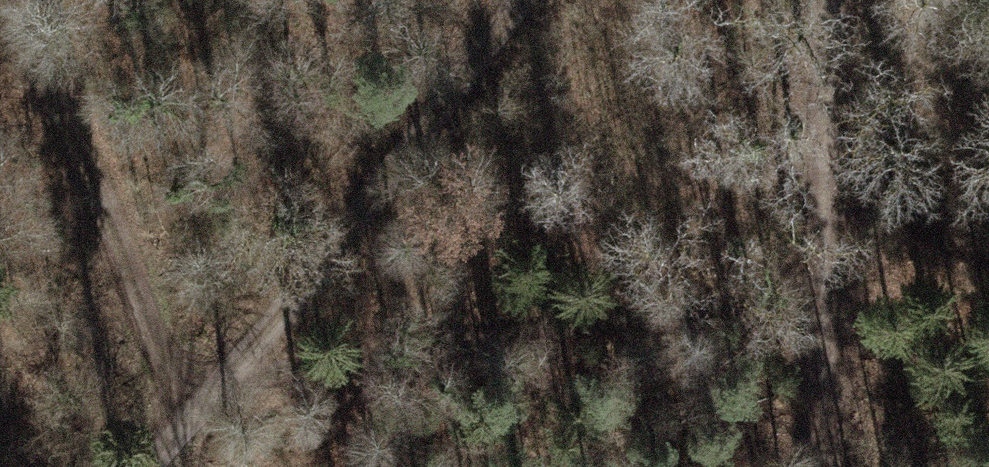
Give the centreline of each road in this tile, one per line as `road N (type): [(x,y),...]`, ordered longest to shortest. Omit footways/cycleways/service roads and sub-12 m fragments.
road 1 (track): [(822,312),(523,315),(307,363),(200,405)]
road 2 (track): [(520,0),(257,346),(139,466)]
road 3 (track): [(0,11),(124,258),(169,374),(200,405)]
road 4 (track): [(820,466),(823,174)]
road 5 (track): [(823,174),(988,246)]
road 6 (track): [(826,0),(823,174)]

